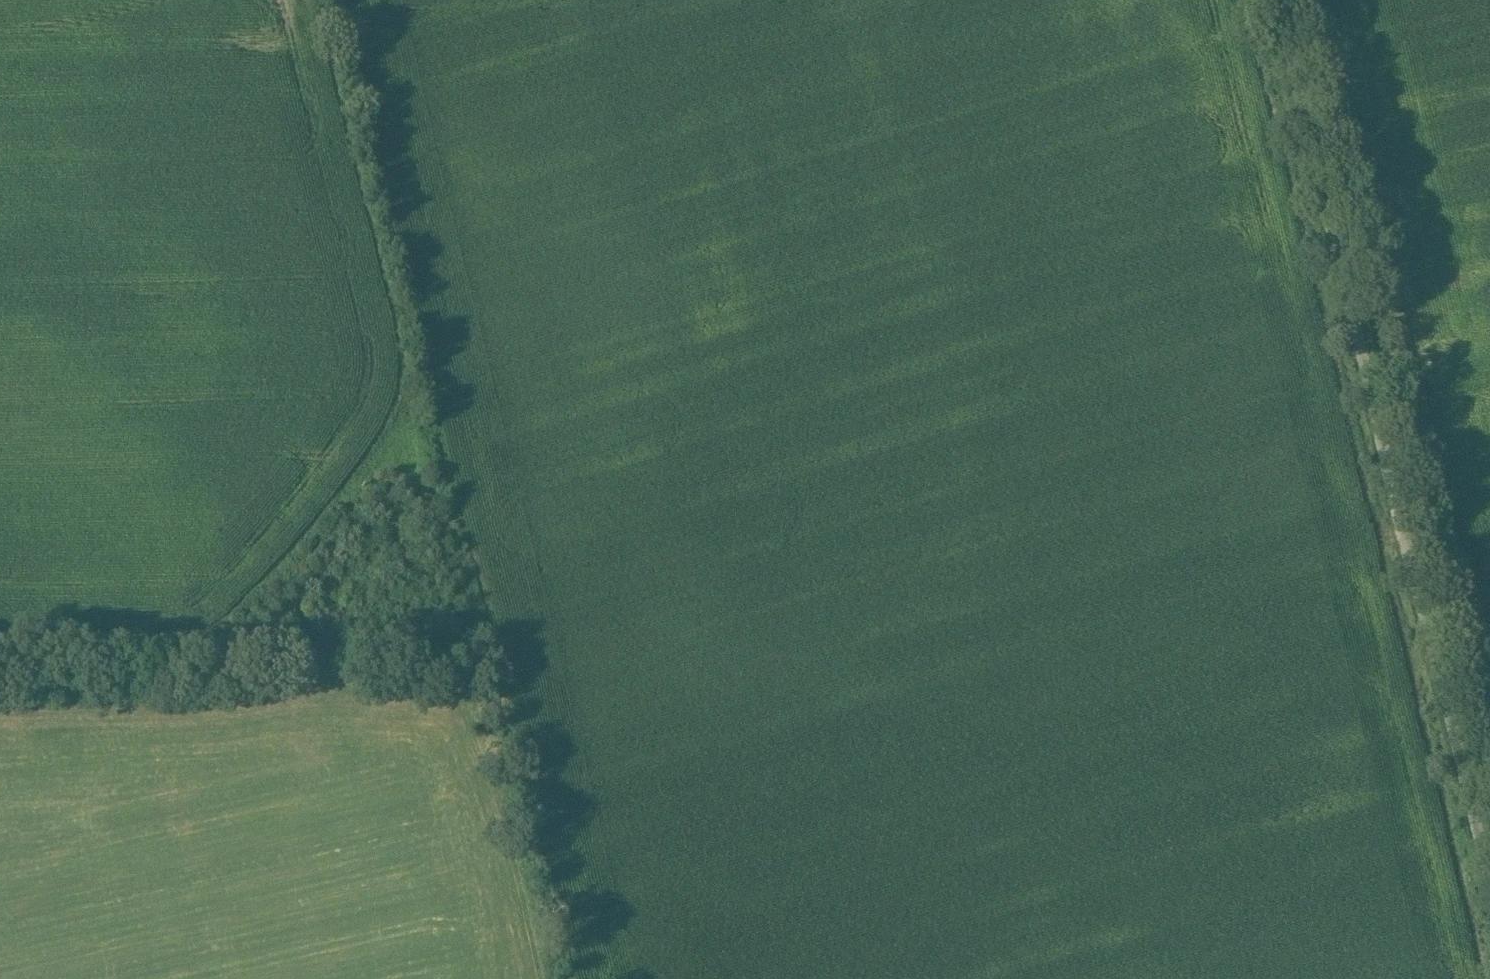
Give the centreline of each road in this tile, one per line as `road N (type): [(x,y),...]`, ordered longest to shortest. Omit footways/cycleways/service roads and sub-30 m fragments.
road 1 (unclassified): [(1489,887),(1275,0)]

